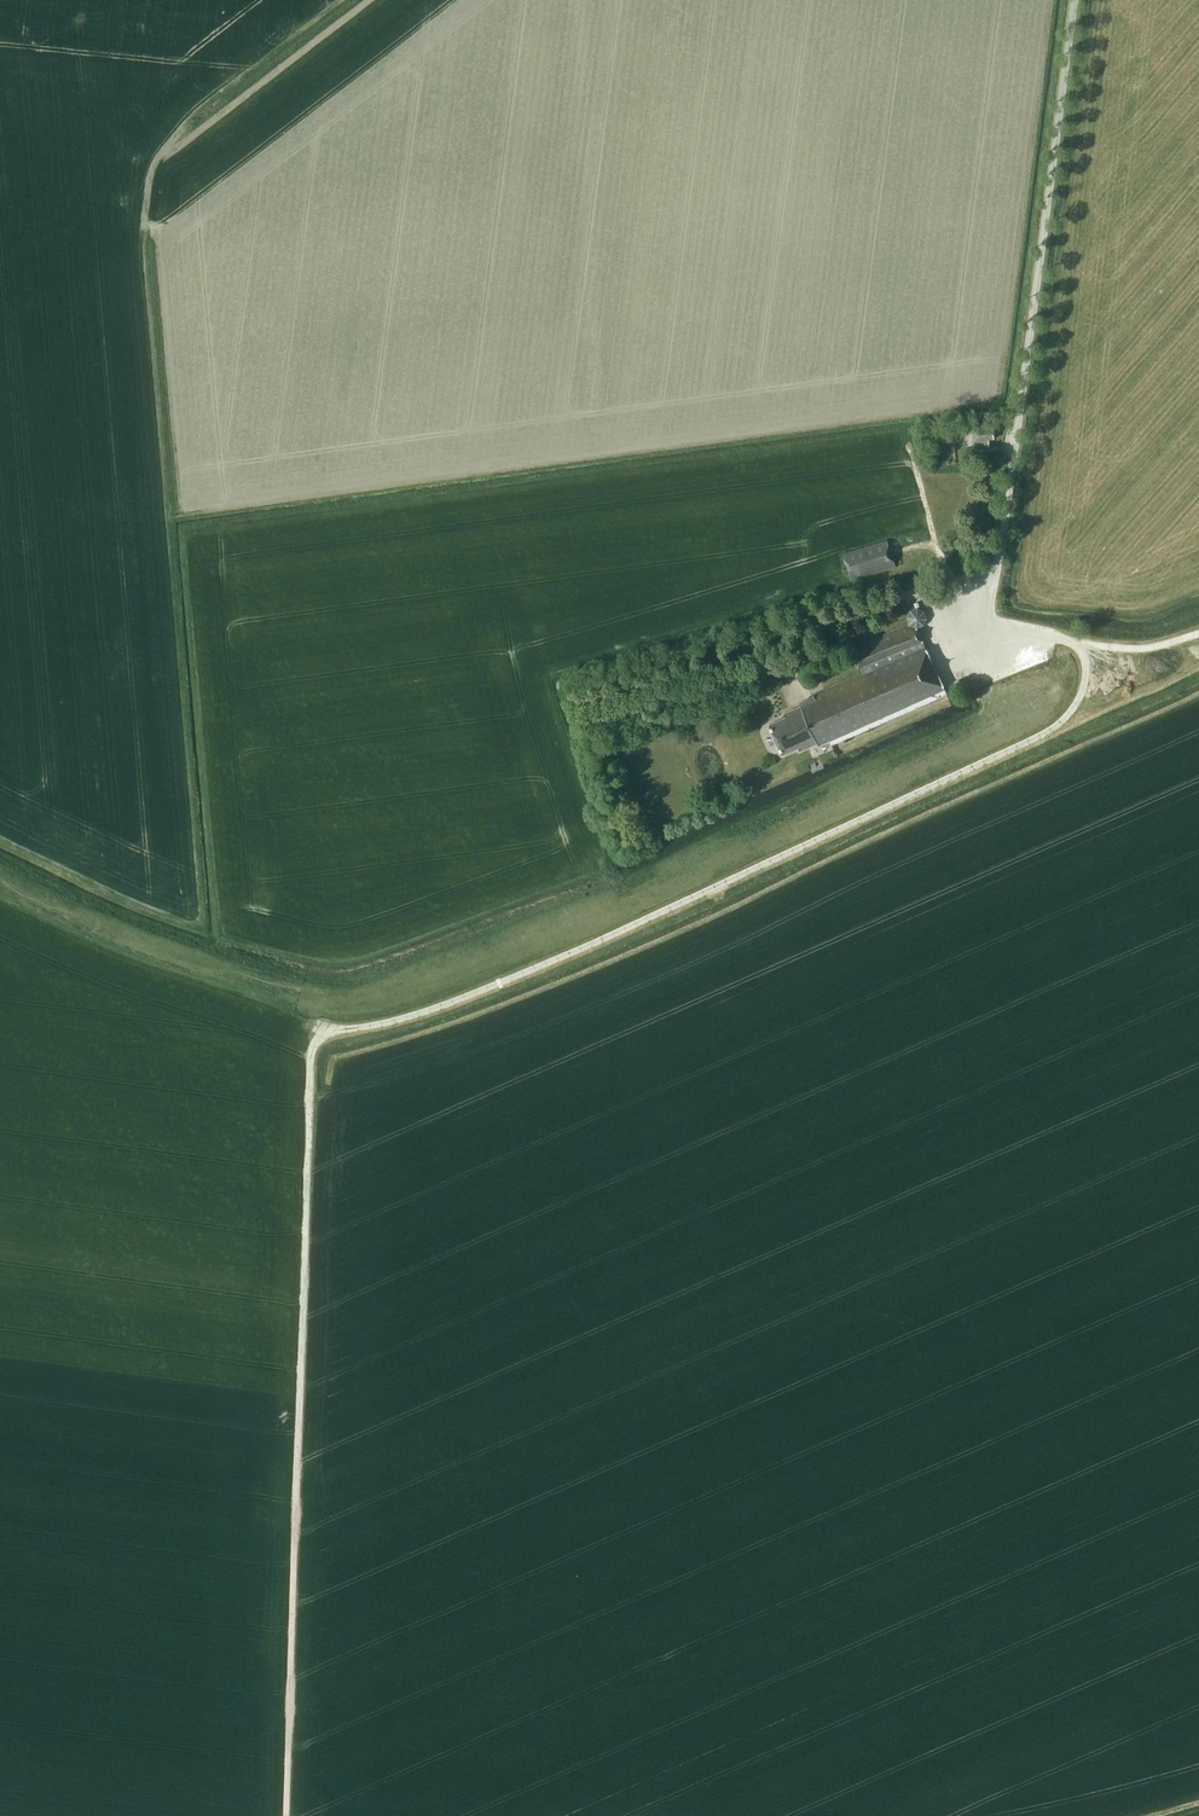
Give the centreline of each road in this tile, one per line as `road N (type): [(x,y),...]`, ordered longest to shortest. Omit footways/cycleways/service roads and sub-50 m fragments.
road 1 (track): [(287,1815),(315,1041),(406,1017),(555,960),(1049,730),(1084,686),(1086,657),(1077,644)]
road 2 (track): [(1198,633),(1133,648),(1052,637),(998,643)]

